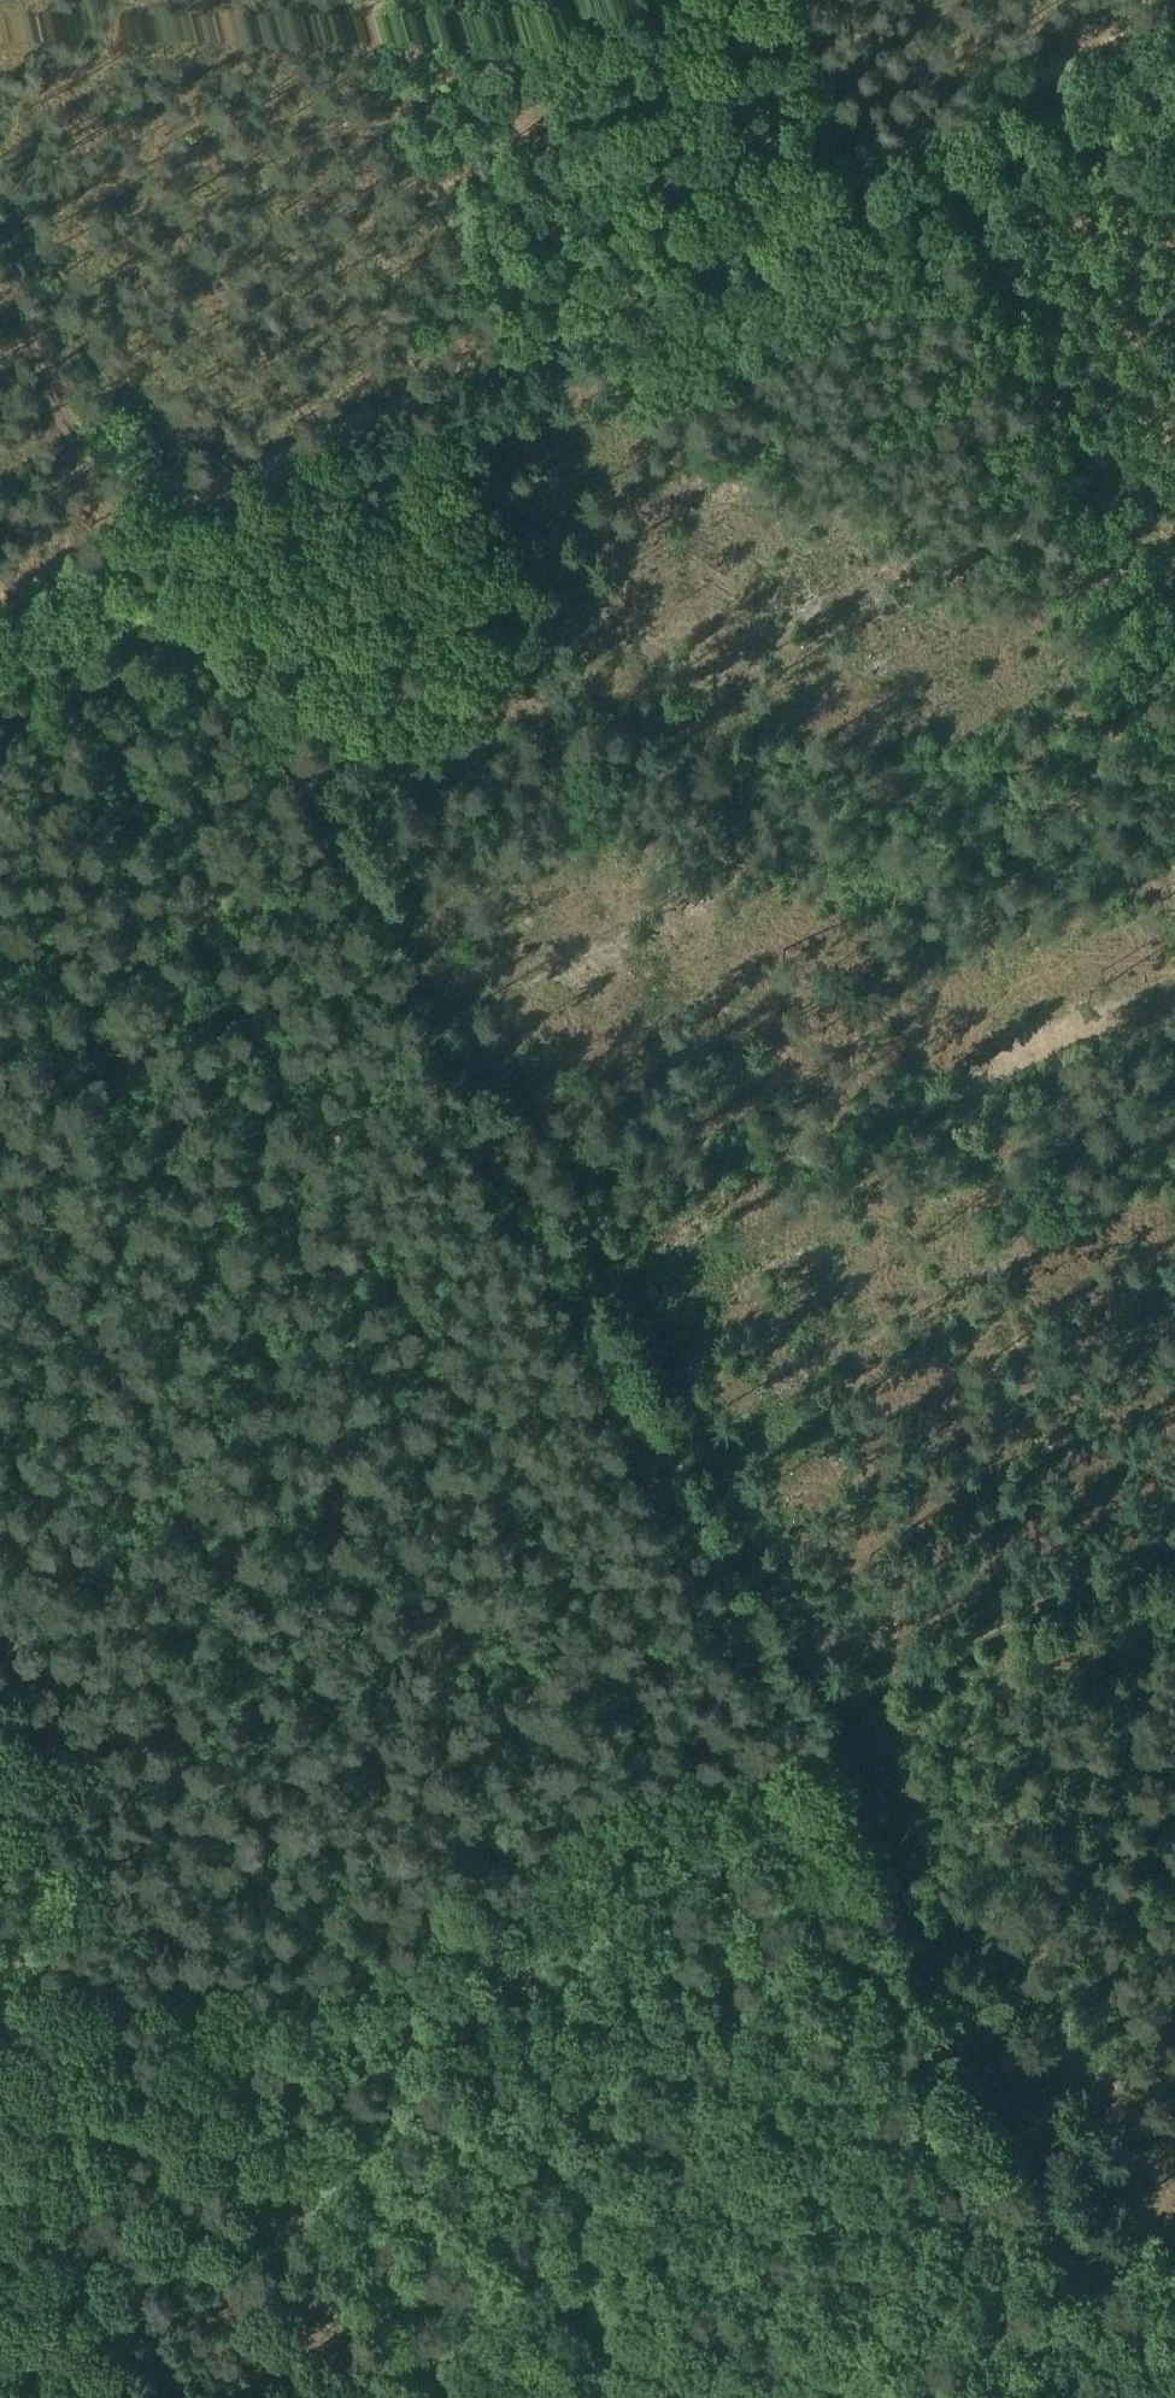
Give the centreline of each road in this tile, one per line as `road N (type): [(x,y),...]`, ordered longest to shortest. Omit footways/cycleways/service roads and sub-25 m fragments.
road 1 (track): [(0,2100),(1174,1517)]
road 2 (track): [(0,569),(1162,0)]

